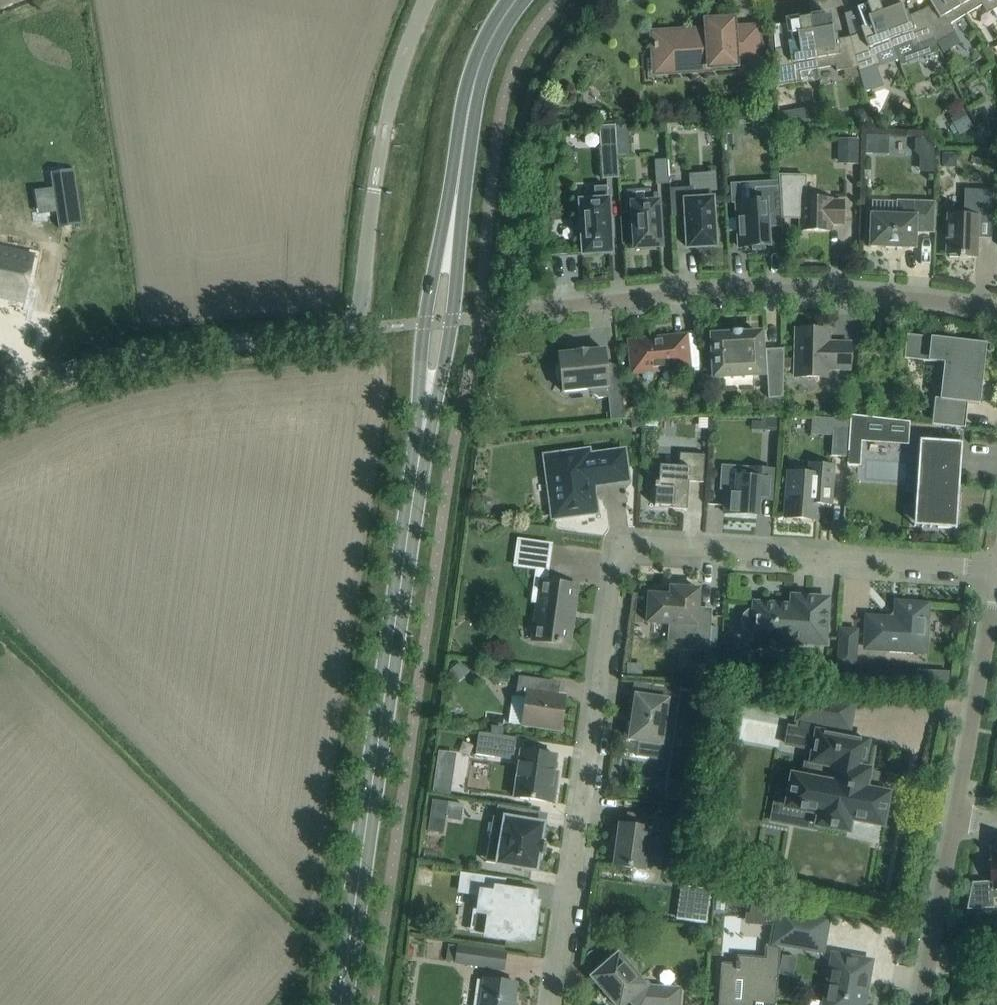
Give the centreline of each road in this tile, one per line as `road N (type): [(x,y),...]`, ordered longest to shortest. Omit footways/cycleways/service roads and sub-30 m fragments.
road 1 (secondary): [(341,1004),(471,93),(485,47),(516,0)]
road 2 (residential): [(552,1004),(624,546),(996,572)]
road 3 (unclassified): [(0,408),(156,349),(357,327),(383,132),(425,0)]
road 4 (residential): [(525,313),(715,294),(901,300),(996,315)]
road 5 (residential): [(951,822),(996,589)]
road 6 (residential): [(922,1004),(951,822)]

